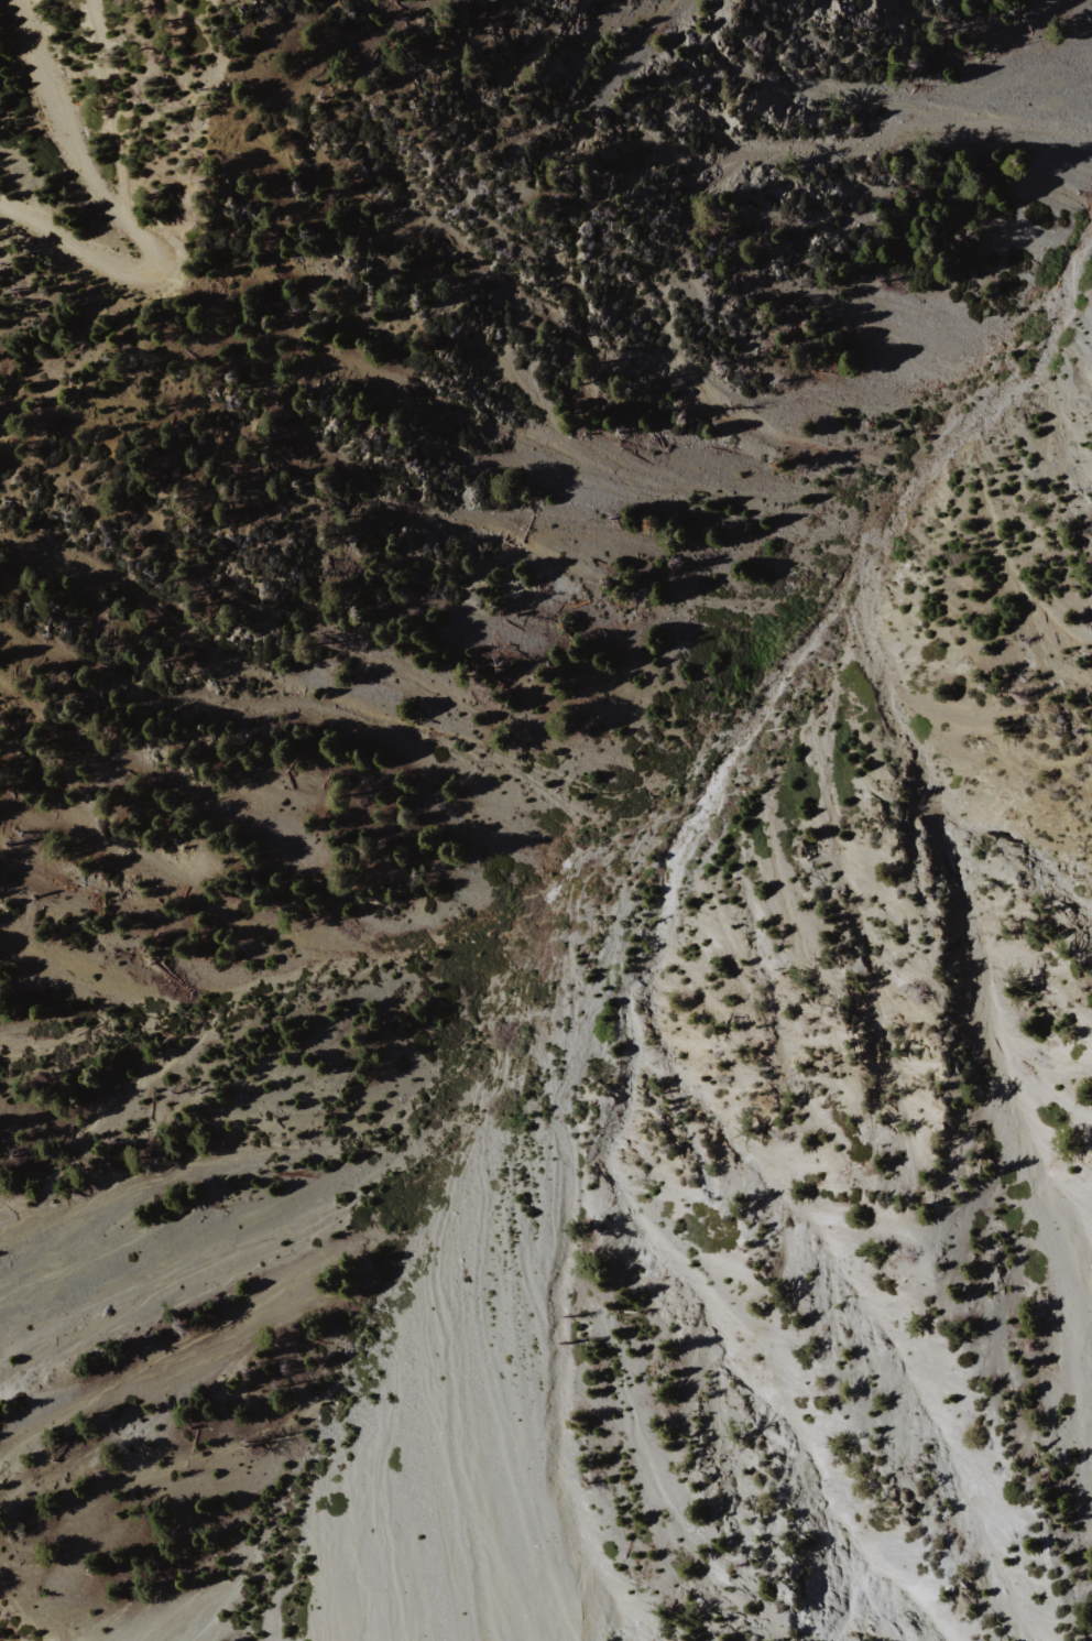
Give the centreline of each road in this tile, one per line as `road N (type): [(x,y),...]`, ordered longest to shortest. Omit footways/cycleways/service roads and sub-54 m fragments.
road 1 (track): [(142,233),(122,174),(94,0)]
road 2 (track): [(0,207),(144,280),(159,270),(142,233)]

